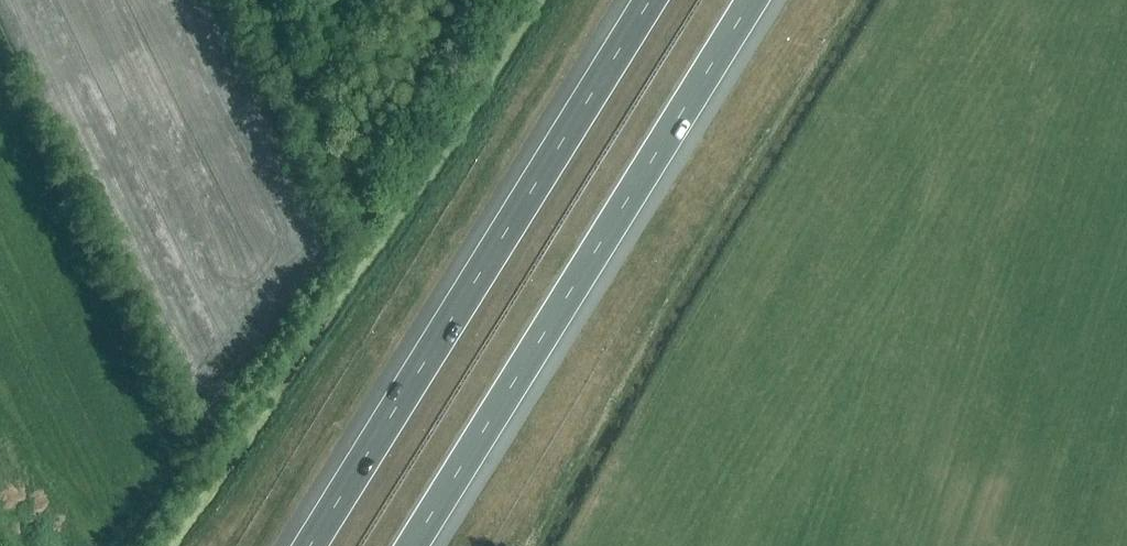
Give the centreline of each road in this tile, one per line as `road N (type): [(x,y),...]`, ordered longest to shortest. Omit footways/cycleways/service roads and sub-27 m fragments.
road 1 (motorway): [(648,0),(308,545)]
road 2 (motorway): [(413,545),(753,0)]

